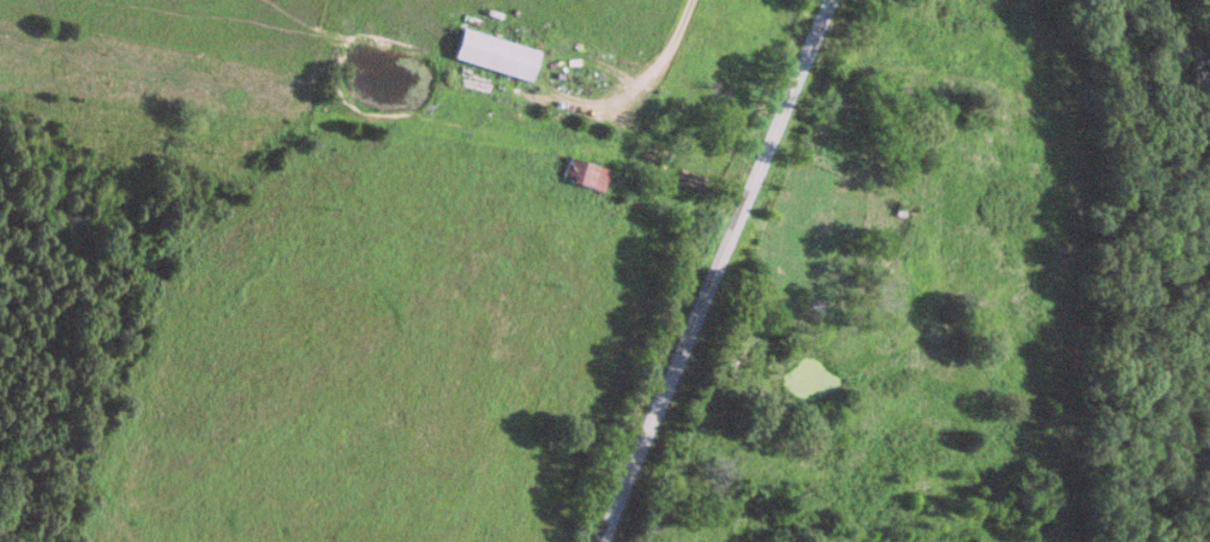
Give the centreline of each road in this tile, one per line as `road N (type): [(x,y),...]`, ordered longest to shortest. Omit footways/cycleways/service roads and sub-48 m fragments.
road 1 (tertiary): [(833,0),(602,541)]

